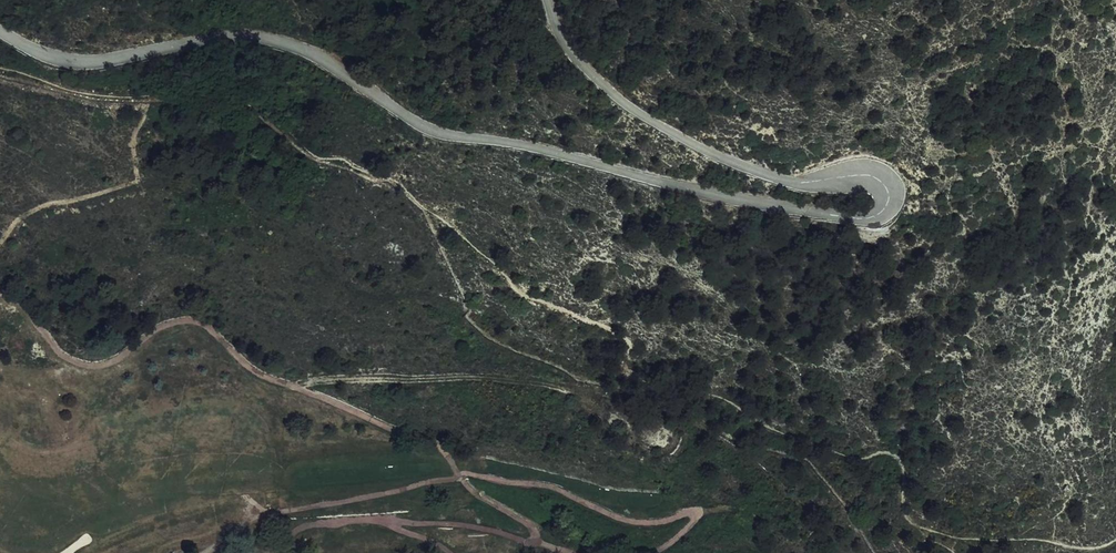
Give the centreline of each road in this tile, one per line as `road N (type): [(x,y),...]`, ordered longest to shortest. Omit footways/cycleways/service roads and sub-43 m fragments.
road 1 (track): [(305,385),(499,379),(595,404)]

